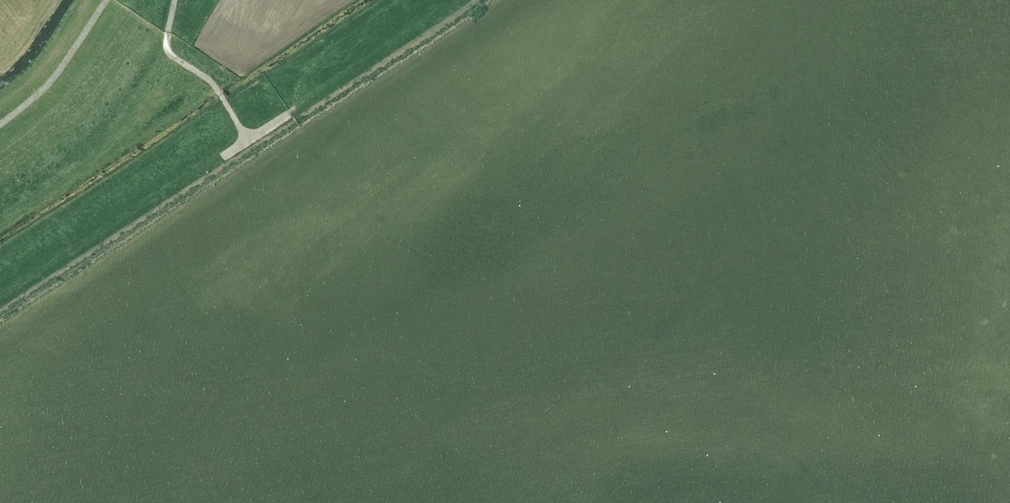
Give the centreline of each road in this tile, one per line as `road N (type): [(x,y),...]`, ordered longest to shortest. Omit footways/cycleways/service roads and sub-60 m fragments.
road 1 (unclassified): [(0,125),(56,76),(106,0)]

